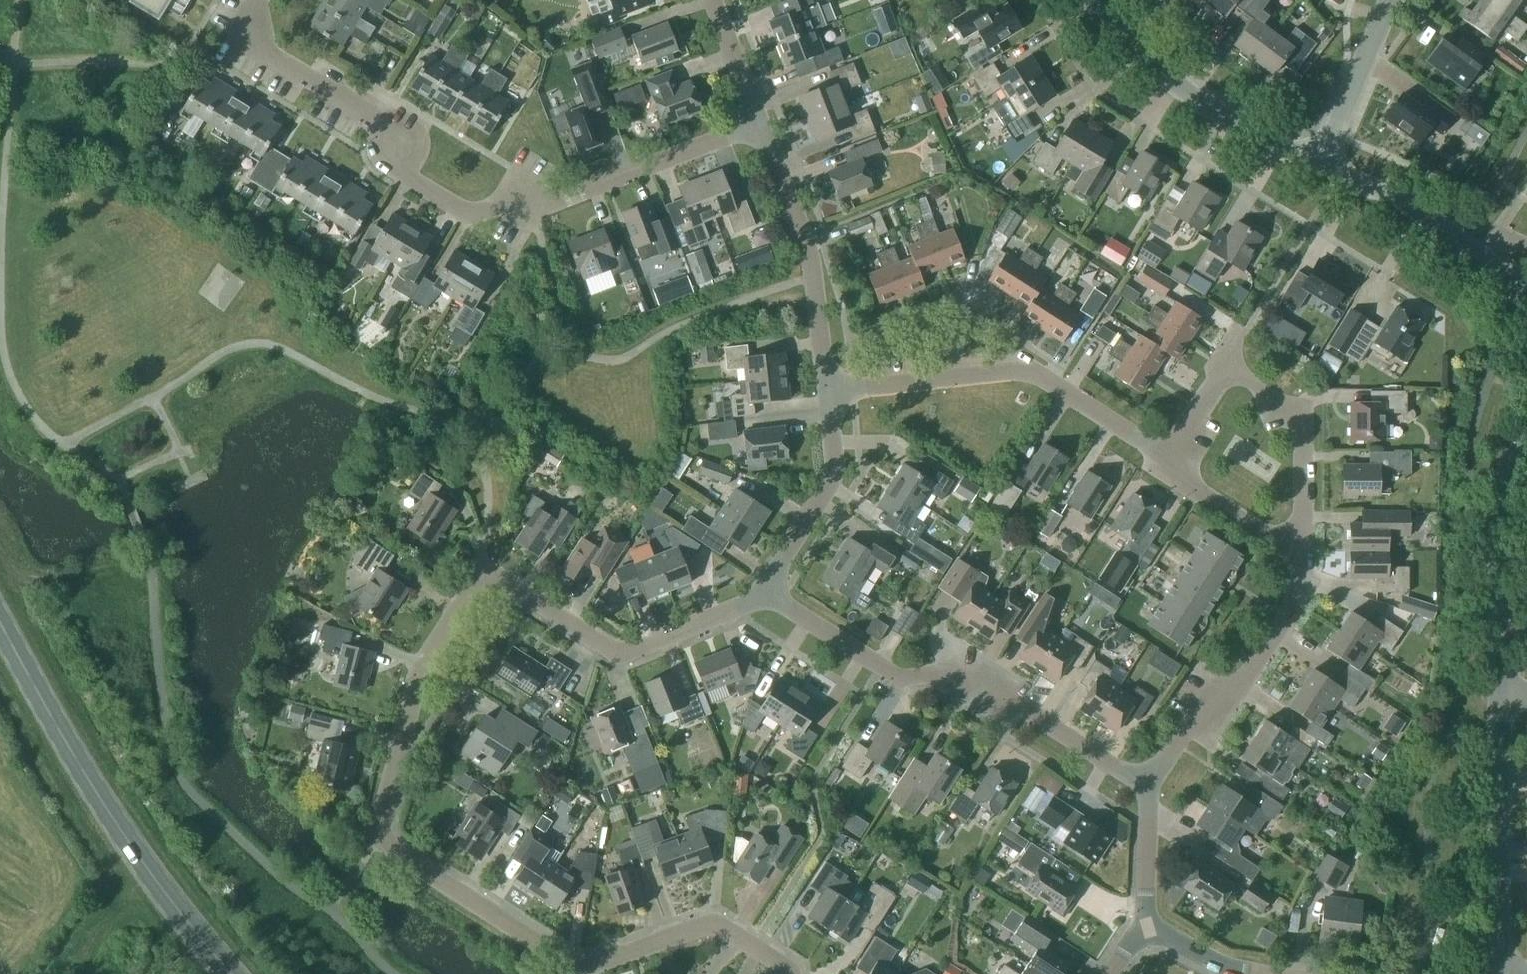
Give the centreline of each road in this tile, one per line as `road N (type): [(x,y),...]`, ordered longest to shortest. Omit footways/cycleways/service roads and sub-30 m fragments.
road 1 (residential): [(791,973),(711,923),(581,968),(395,853),(381,828),(421,670),(482,578),(517,588),(621,652),(770,596)]
road 2 (residential): [(760,125),(565,198),(474,214),(410,177),(393,160),(388,126),(242,33),(261,0)]
road 3 (residential): [(1145,783),(968,669),(897,677),(770,596)]
road 4 (primary): [(231,973),(145,865),(0,621)]
road 5 (residential): [(1168,455),(1030,370),(830,392)]
road 6 (residential): [(1145,783),(1184,730),(1239,688),(1288,618),(1303,584),(1303,555)]
road 7 (tertiary): [(1103,0),(1141,50),(1194,97),(1278,147),(1327,150)]
road 8 (residential): [(830,392),(811,257),(760,125)]
road 9 (tertiary): [(1502,959),(1501,695)]
road 10 (tertiary): [(1501,695),(1501,504),(1526,445)]
road 11 (residential): [(1303,555),(1298,415),(1225,363)]
road 12 (residential): [(770,596),(782,559),(835,475),(830,392)]
road 13 (tertiary): [(1327,150),(1358,182),(1422,212),(1487,262)]
road 14 (residential): [(1303,555),(1190,487),(1168,455)]
road 15 (residential): [(1327,150),(1391,0)]
road 16 (residential): [(1148,929),(1145,783)]
road 17 (residential): [(760,125),(713,0)]
road 18 (residential): [(1259,973),(1148,929)]

